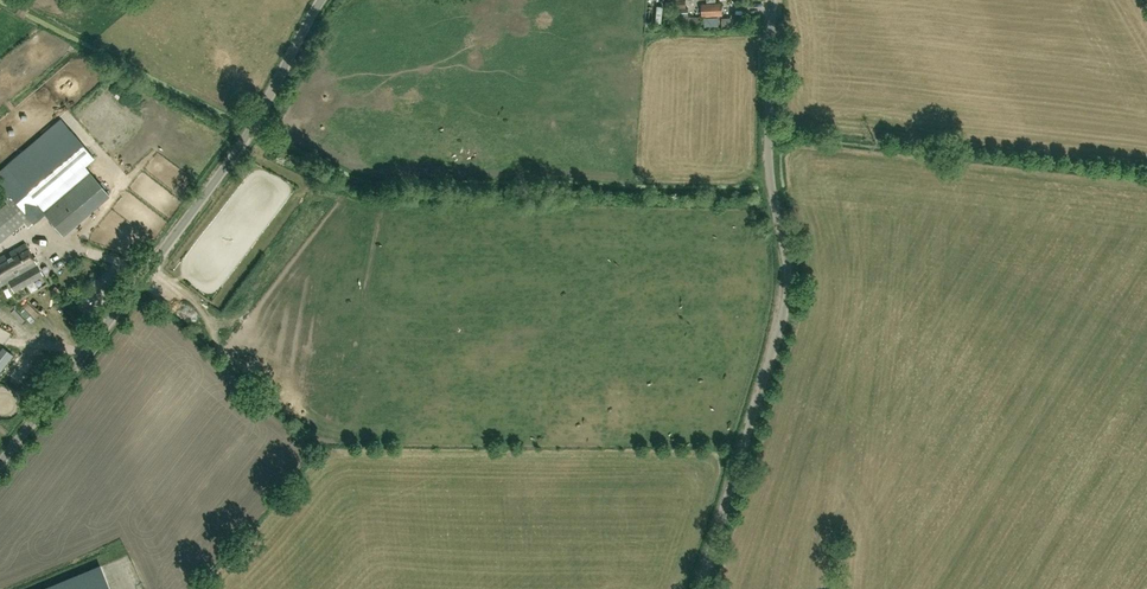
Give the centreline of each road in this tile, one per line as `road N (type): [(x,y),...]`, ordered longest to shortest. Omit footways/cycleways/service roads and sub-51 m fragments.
road 1 (unclassified): [(689,588),(778,331),(784,288),(769,170),(768,0)]
road 2 (unclassified): [(0,463),(237,147),(321,0)]

